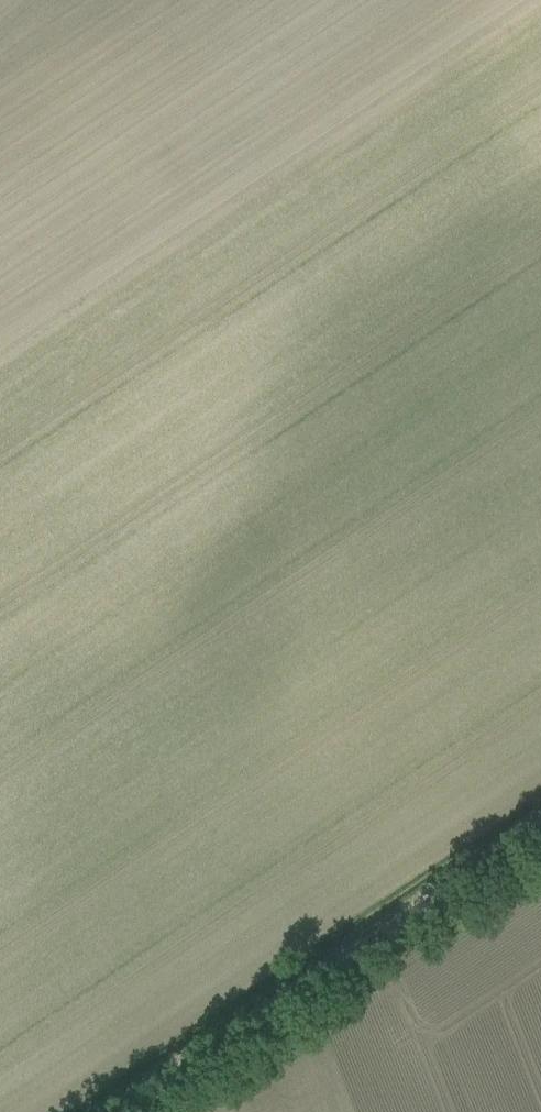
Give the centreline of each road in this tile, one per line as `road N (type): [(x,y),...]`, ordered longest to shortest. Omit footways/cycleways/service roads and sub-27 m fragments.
road 1 (unclassified): [(116,1111),(540,829)]

